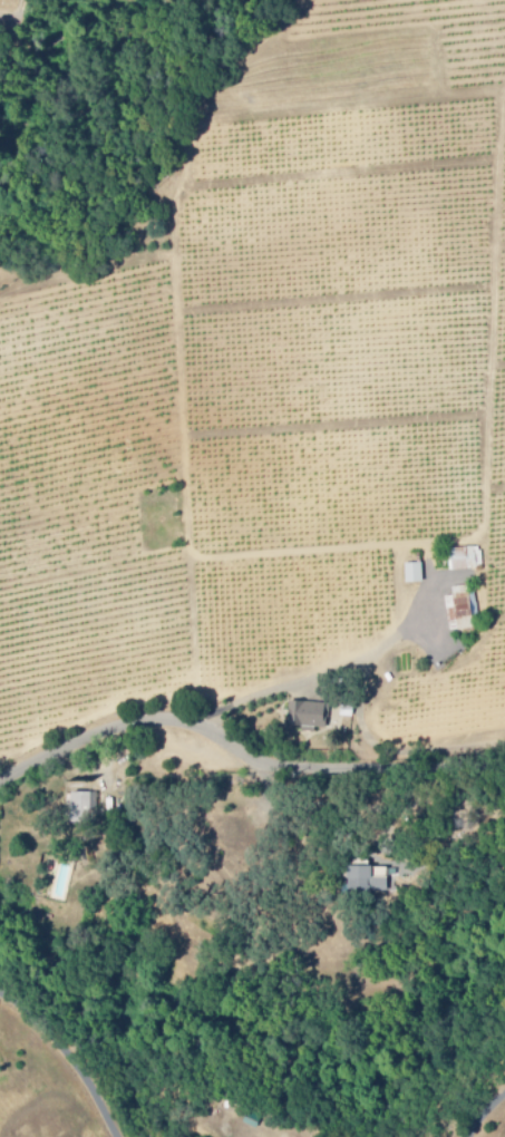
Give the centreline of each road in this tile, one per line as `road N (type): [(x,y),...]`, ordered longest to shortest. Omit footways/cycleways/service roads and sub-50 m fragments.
road 1 (tertiary): [(504,759),(285,766),(203,731),(133,722),(51,751),(0,781)]

